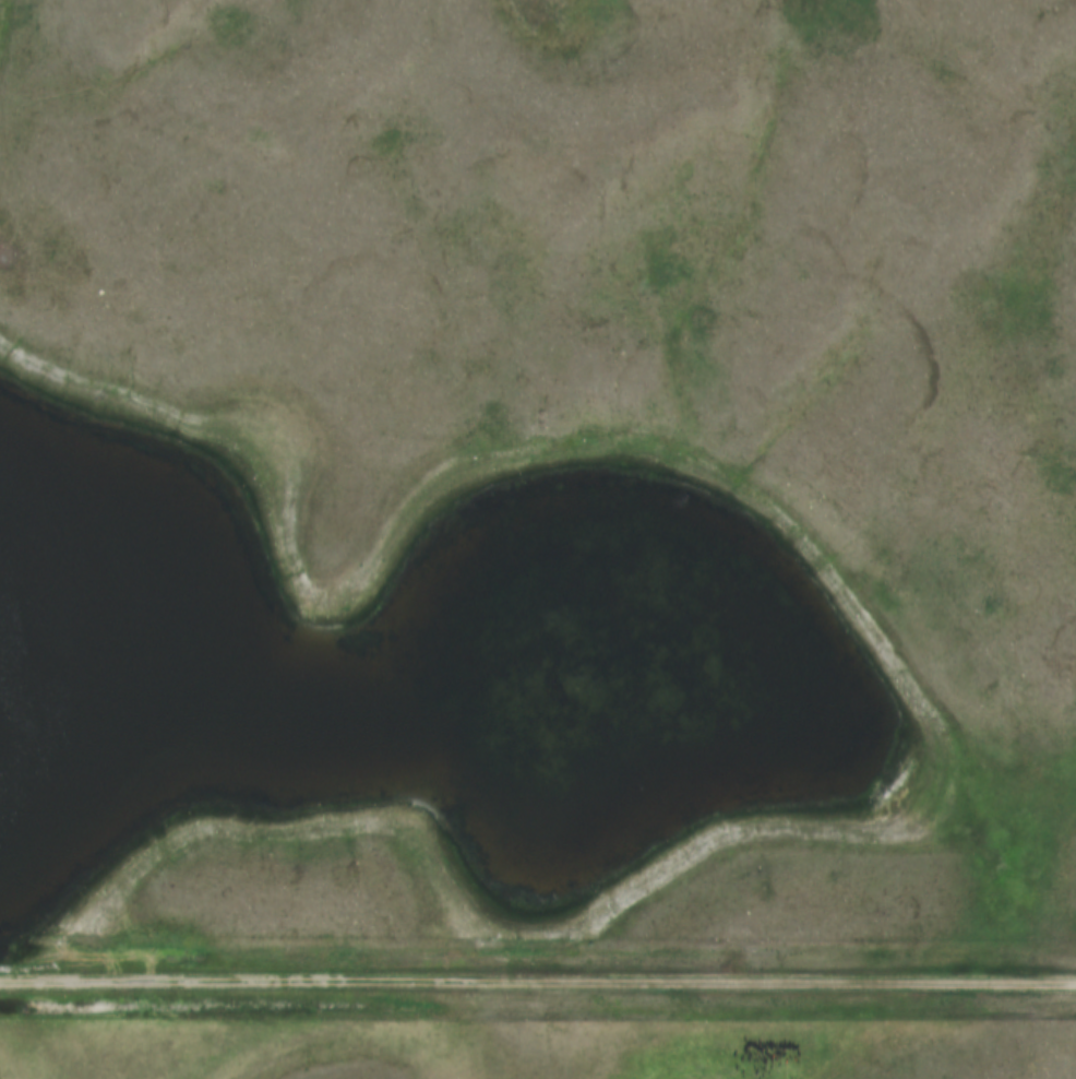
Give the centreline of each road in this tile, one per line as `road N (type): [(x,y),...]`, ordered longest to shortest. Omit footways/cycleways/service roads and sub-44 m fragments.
road 1 (track): [(1075,984),(0,978)]

